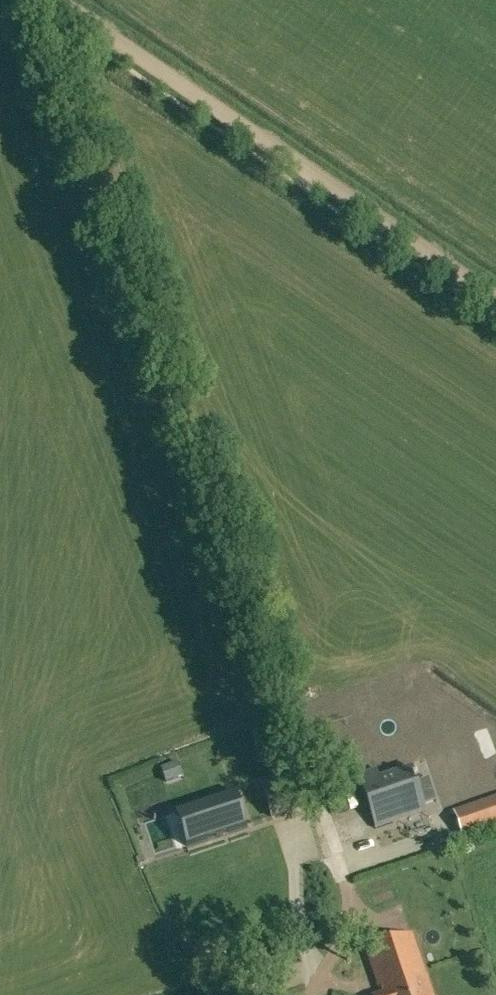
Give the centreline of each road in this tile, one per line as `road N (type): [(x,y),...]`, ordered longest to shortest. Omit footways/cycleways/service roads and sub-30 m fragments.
road 1 (track): [(51,0),(44,11),(316,791)]
road 2 (track): [(495,299),(59,0)]

